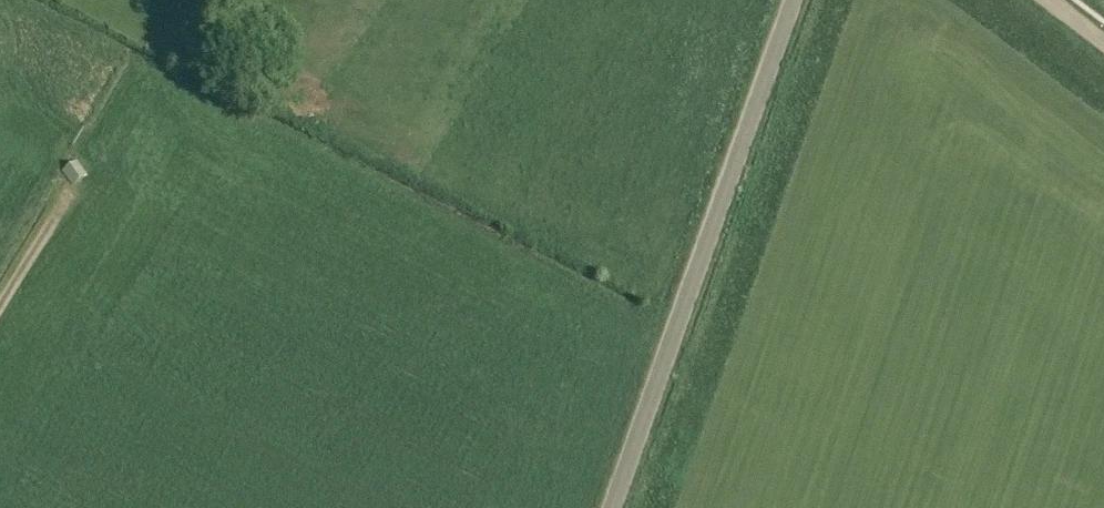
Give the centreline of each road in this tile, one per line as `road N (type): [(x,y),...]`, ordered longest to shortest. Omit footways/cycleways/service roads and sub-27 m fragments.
road 1 (unclassified): [(612,507),(791,0)]

